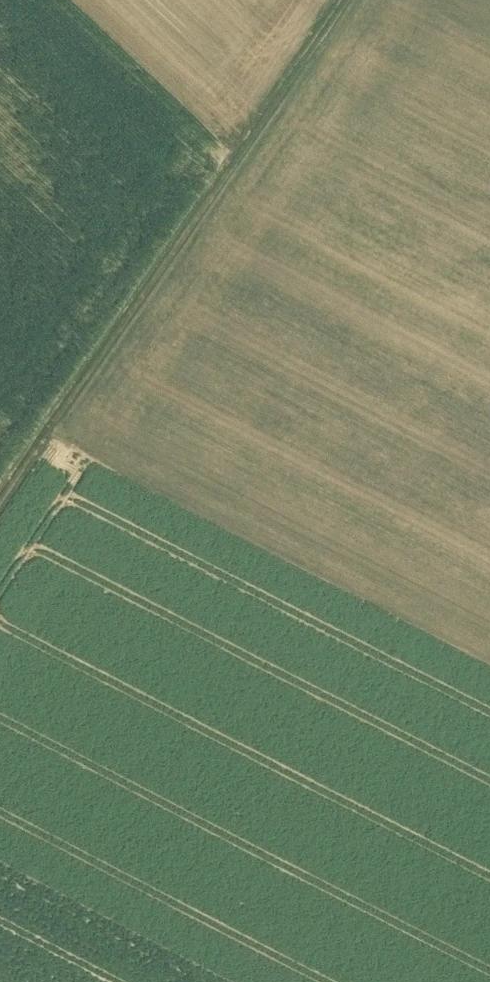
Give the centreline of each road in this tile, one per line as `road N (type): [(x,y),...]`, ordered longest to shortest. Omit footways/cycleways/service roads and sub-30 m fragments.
road 1 (track): [(344,0),(0,500)]

